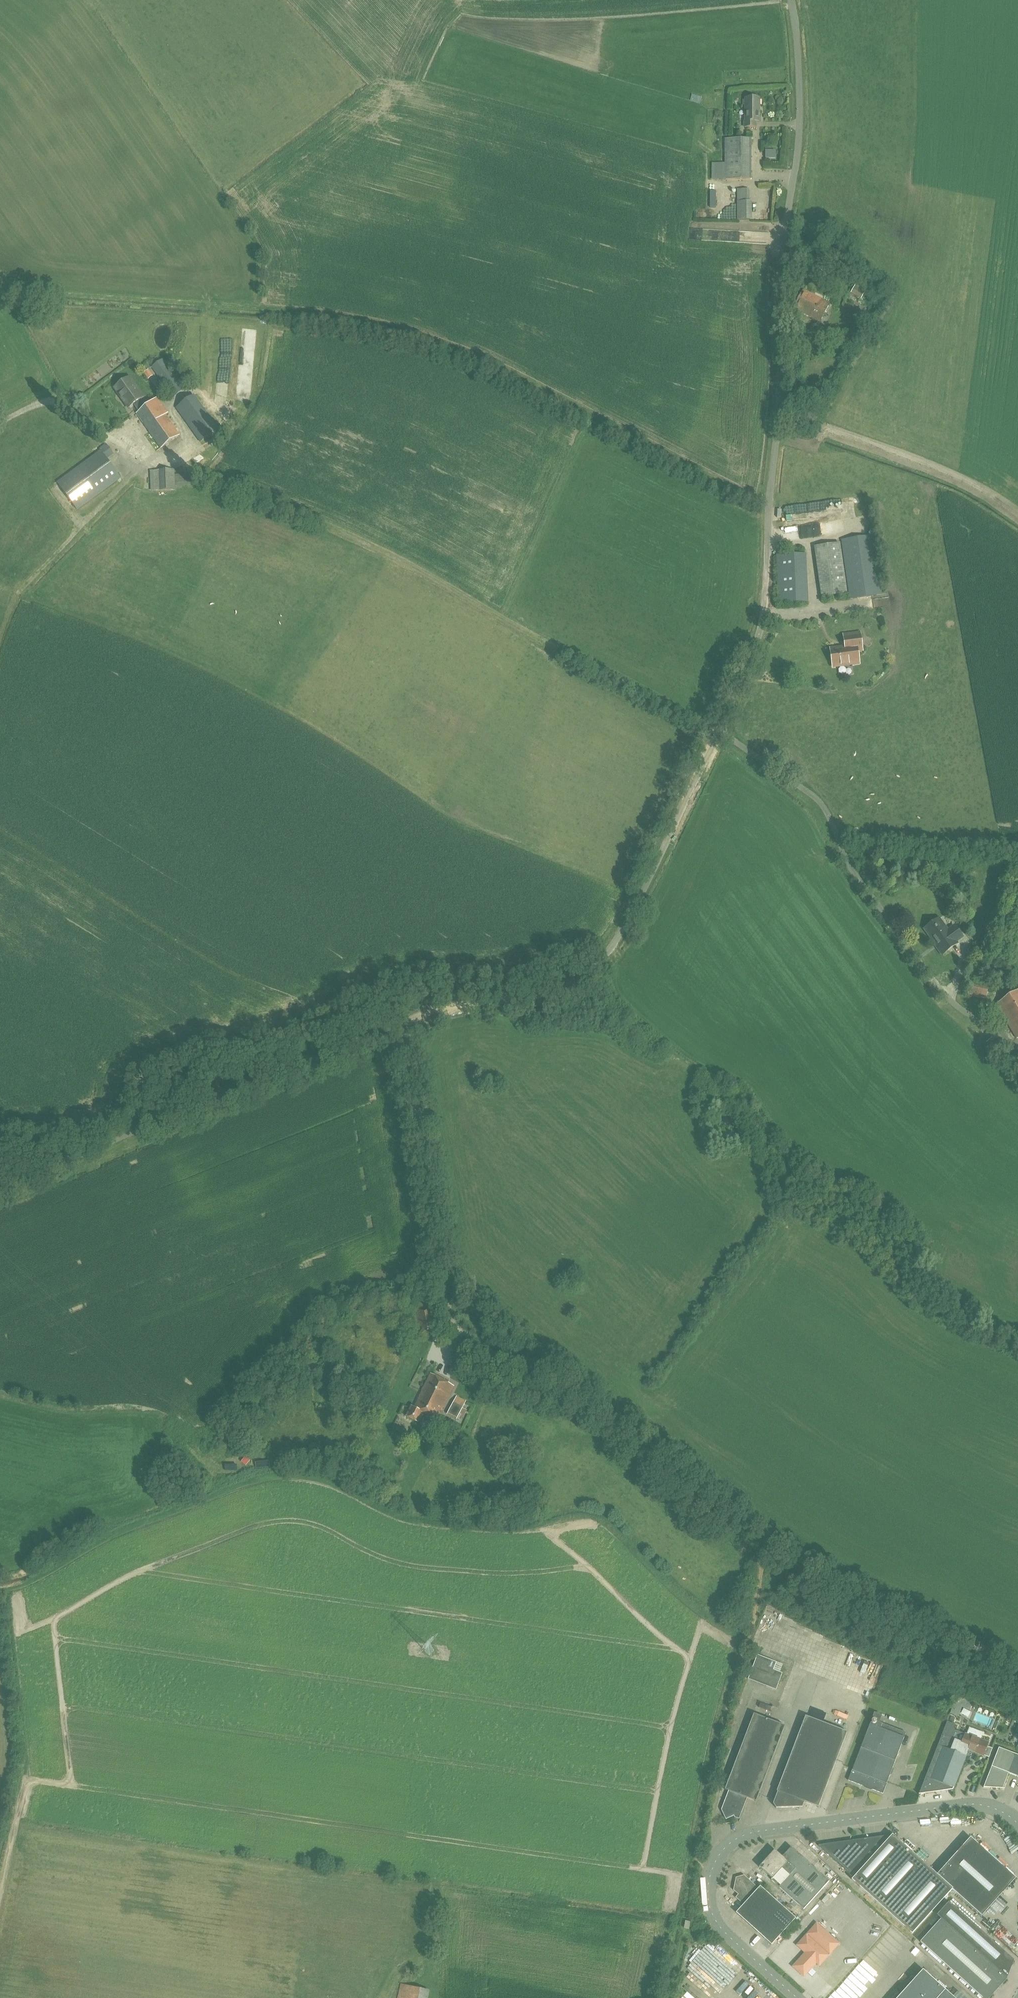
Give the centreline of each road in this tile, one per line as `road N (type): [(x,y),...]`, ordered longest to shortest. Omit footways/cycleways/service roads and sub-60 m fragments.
road 1 (unclassified): [(718,735),(762,623),(779,295),(802,105),(790,0)]
road 2 (track): [(718,735),(395,558),(186,468)]
road 3 (unclassified): [(798,1997),(716,1916),(717,1869),(750,1835),(975,1806),(1017,1822)]
road 4 (unclassified): [(402,1022),(552,992),(583,977),(611,948),(718,735)]
road 5 (unclassified): [(0,1186),(402,1022)]
road 6 (unclassified): [(402,1022),(461,1331),(565,1384)]
road 7 (unclassified): [(186,468),(49,402),(0,424)]
road 8 (unclassified): [(718,735),(815,798),(835,828)]

